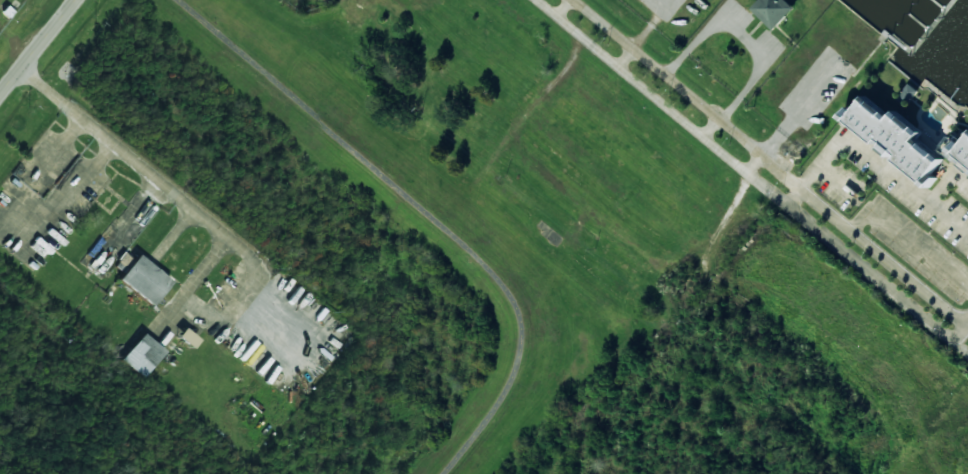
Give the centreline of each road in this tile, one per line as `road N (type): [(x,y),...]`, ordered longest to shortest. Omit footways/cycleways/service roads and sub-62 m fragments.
road 1 (residential): [(178,0),(498,274),(525,320),(516,379),(448,473)]
road 2 (residential): [(548,0),(958,340),(967,328)]
road 3 (residential): [(967,326),(574,0)]
road 4 (residential): [(967,163),(883,107),(748,144)]

